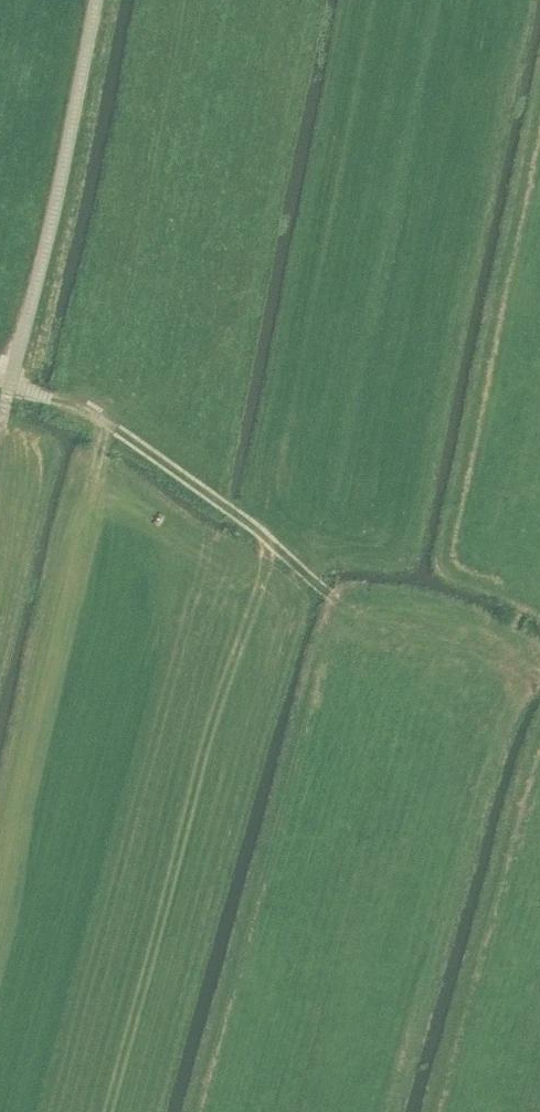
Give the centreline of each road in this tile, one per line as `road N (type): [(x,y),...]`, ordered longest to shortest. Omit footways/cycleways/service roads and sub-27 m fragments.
road 1 (track): [(111,424),(253,526),(340,605),(539,675)]
road 2 (track): [(1,423),(94,0)]

